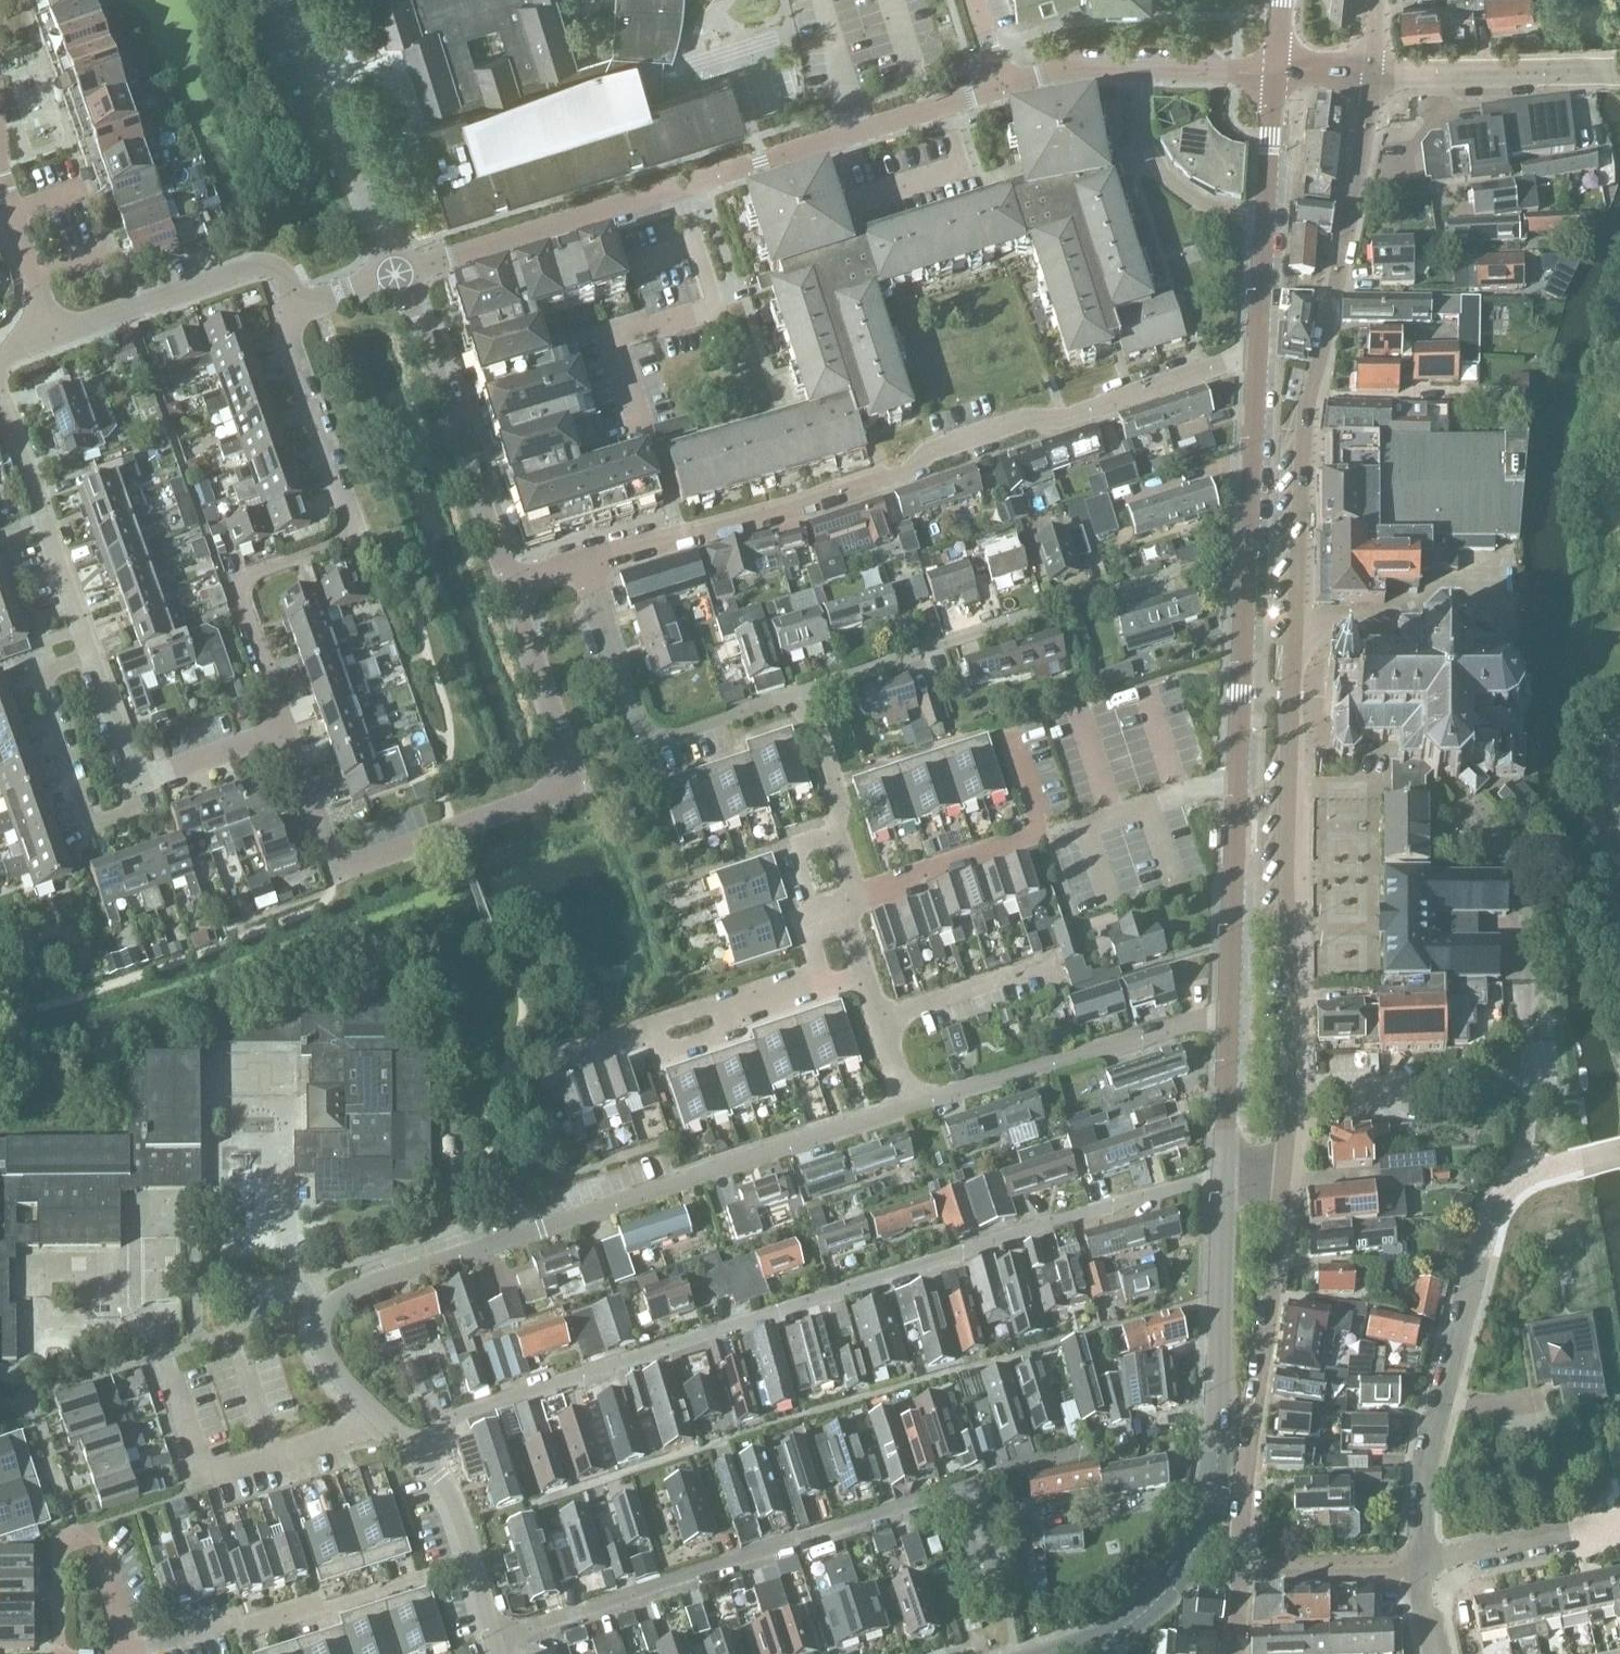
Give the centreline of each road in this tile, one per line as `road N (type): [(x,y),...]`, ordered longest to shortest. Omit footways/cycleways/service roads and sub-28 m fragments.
road 1 (residential): [(1370,68),(1363,169),(1305,431),(1286,869),(1287,1165)]
road 2 (residential): [(416,1451),(460,1414),(498,1400),(1035,1227),(1226,1175)]
road 3 (residential): [(416,1451),(326,1356),(321,1325),(330,1301),(909,1108)]
road 4 (residential): [(582,561),(911,470),(941,444),(1022,418),(1073,417),(1234,357),(1259,359)]
road 5 (residential): [(493,1641),(1107,1444)]
road 6 (residential): [(395,273),(1001,85)]
road 7 (residential): [(286,729),(333,859),(346,868),(553,791),(567,758),(505,582)]
road 8 (residential): [(286,729),(235,591),(244,571),(353,535),(287,350),(286,322),(296,308)]
road 9 (tertiary): [(1091,1644),(1155,1606),(1205,1524),(1221,1441),(1226,1175)]
road 10 (residential): [(1415,1566),(1436,1434),(1497,1208),(1530,1175),(1619,1151)]
road 11 (tertiary): [(1237,789),(1259,359)]
road 12 (residential): [(1239,1565),(1287,1165)]
road 13 (residential): [(1166,573),(799,692)]
road 14 (residential): [(799,692),(658,738),(645,733),(582,561)]
road 15 (residential): [(909,1108),(1230,1011)]
road 16 (residential): [(505,582),(395,273)]
road 17 (residential): [(395,273),(283,0)]
road 18 (residential): [(546,1060),(726,1004),(827,986)]
road 19 (tertiary): [(1259,359),(1279,71)]
road 20 (residential): [(1001,85),(1095,67),(1279,71)]
road 21 (residential): [(52,331),(260,263),(283,279),(296,308)]
road 22 (residential): [(88,654),(45,671),(40,681),(88,816),(99,822),(130,810),(130,782)]
road 23 (residential): [(88,654),(0,397)]
road 24 (residential): [(61,1653),(59,1547),(76,1532),(34,1411)]
road 25 (unclassified): [(1370,68),(1619,68)]
road 26 (tertiary): [(1230,1011),(1237,789)]
road 27 (residential): [(1415,1566),(1619,1516)]
road 28 (residential): [(493,1641),(456,1508),(416,1451)]
road 29 (residential): [(132,1651),(228,1619),(250,1630),(327,1608)]
road 30 (residential): [(1035,836),(848,901)]
road 31 (residential): [(881,1022),(1050,960)]
road 32 (residential): [(1239,1565),(1415,1566)]
road 33 (residential): [(52,331),(0,173)]
road 34 (residential): [(130,782),(286,729)]
road 35 (residential): [(1084,828),(1214,785),(1237,789)]
road 36 (tertiary): [(1226,1161),(1230,1011)]
road 37 (residential): [(836,831),(831,782),(799,692)]
road 38 (residential): [(130,782),(88,654)]

